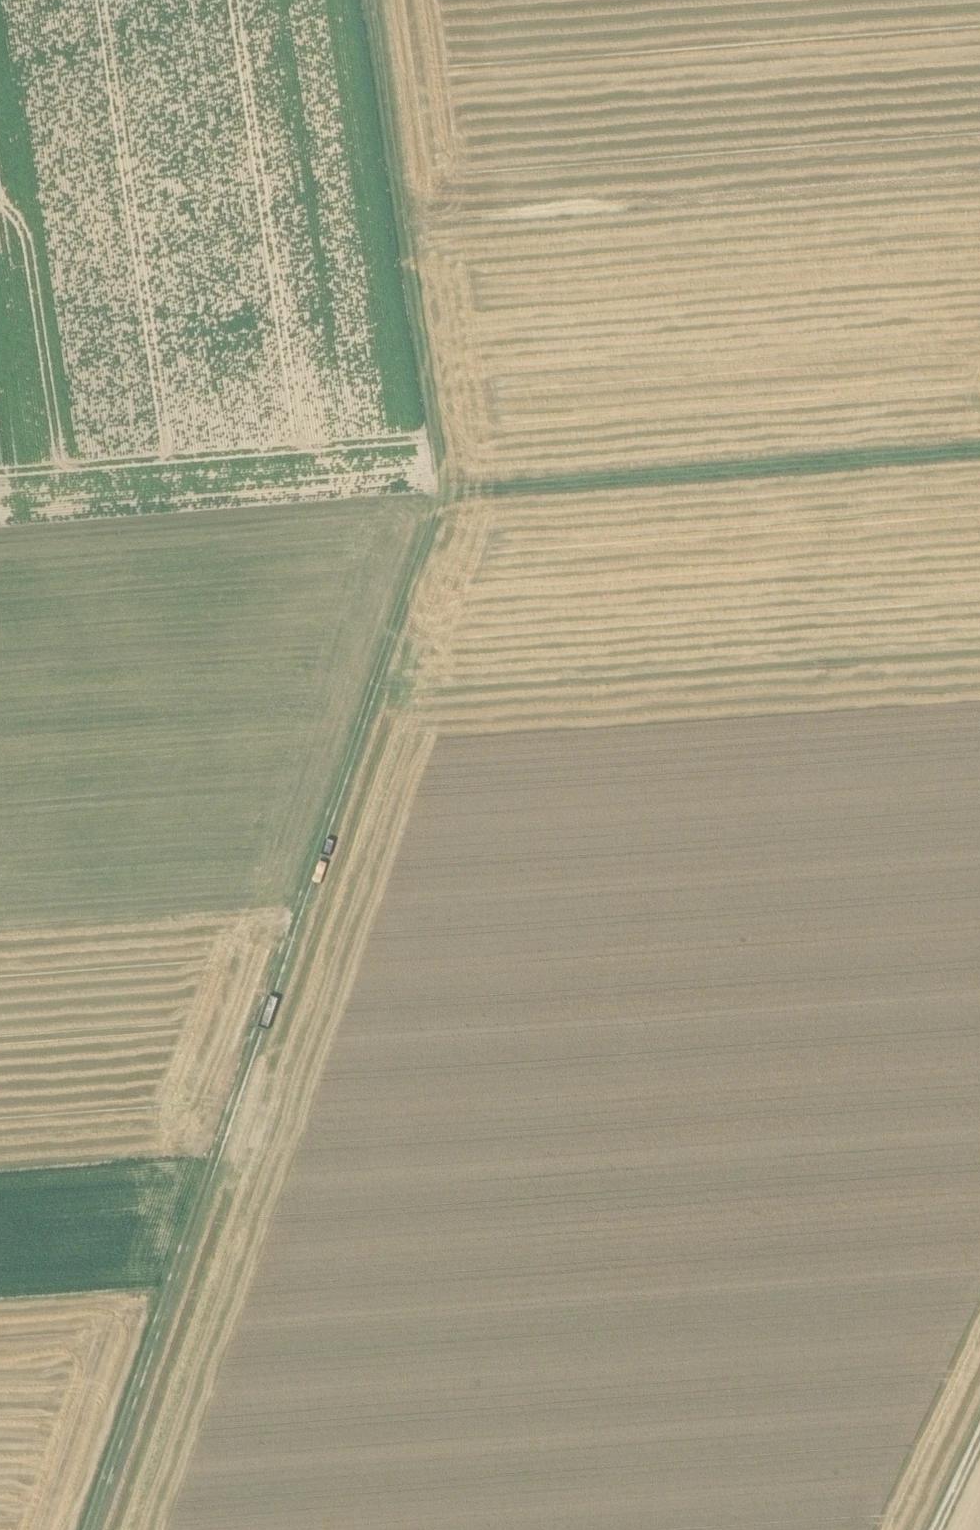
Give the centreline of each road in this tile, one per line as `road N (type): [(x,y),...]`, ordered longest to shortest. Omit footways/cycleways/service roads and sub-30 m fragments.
road 1 (track): [(376,0),(459,517),(217,1222),(99,1529)]
road 2 (track): [(979,481),(459,517)]

